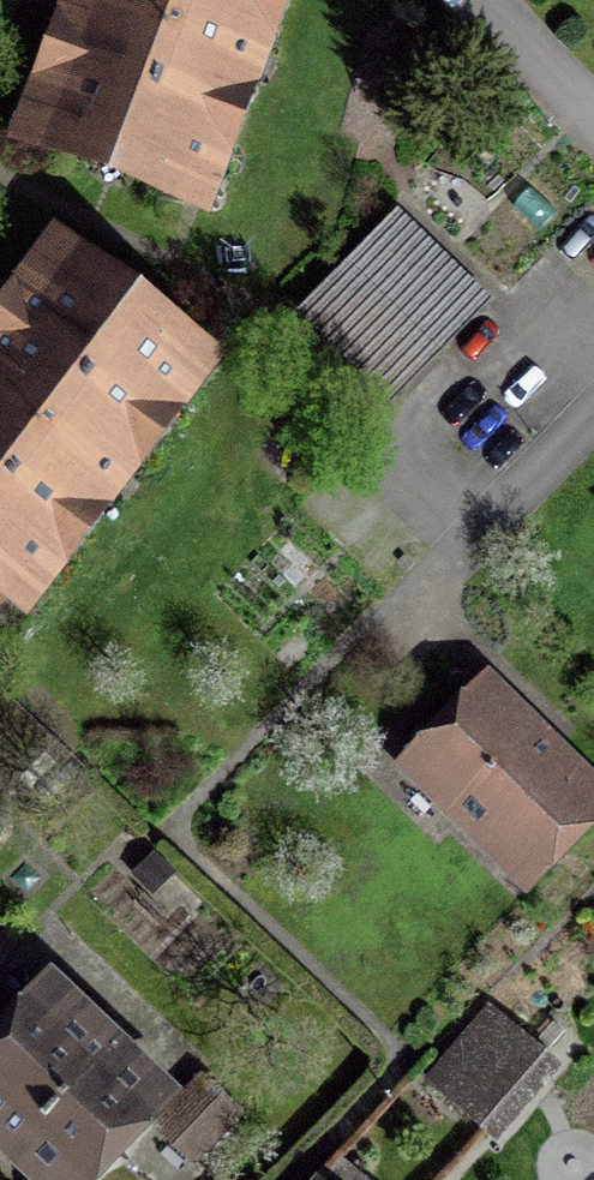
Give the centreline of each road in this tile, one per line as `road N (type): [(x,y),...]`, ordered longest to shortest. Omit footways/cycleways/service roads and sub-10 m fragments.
road 1 (residential): [(452,552),(593,412)]
road 2 (residential): [(593,124),(479,0)]

